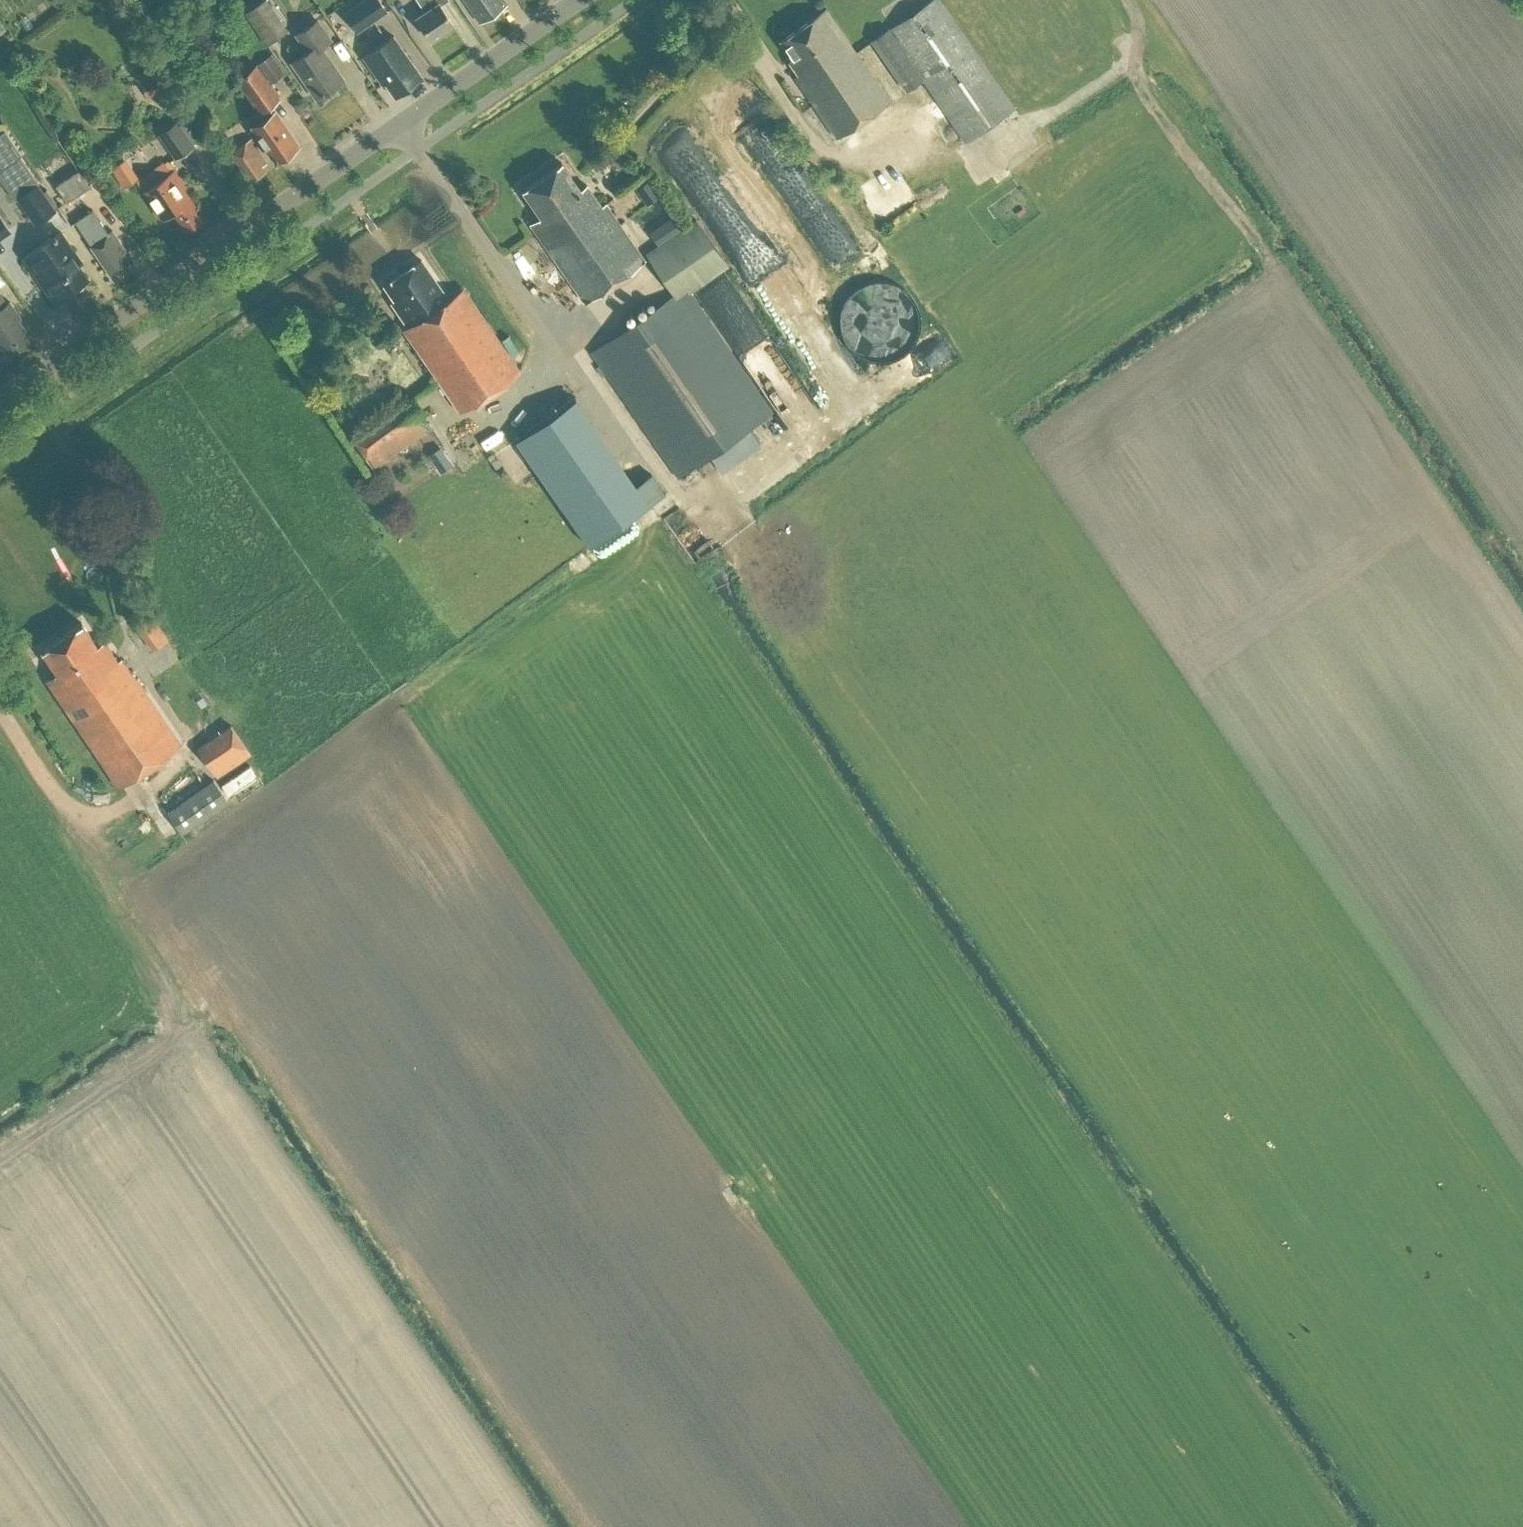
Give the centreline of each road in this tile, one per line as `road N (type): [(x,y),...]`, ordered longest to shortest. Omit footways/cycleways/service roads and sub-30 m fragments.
road 1 (unclassified): [(0,400),(576,0)]
road 2 (track): [(144,796),(165,829),(135,854),(120,884),(171,1007),(163,1049),(0,1164)]
road 3 (track): [(0,712),(55,796),(85,814),(104,815),(144,796),(191,739)]

